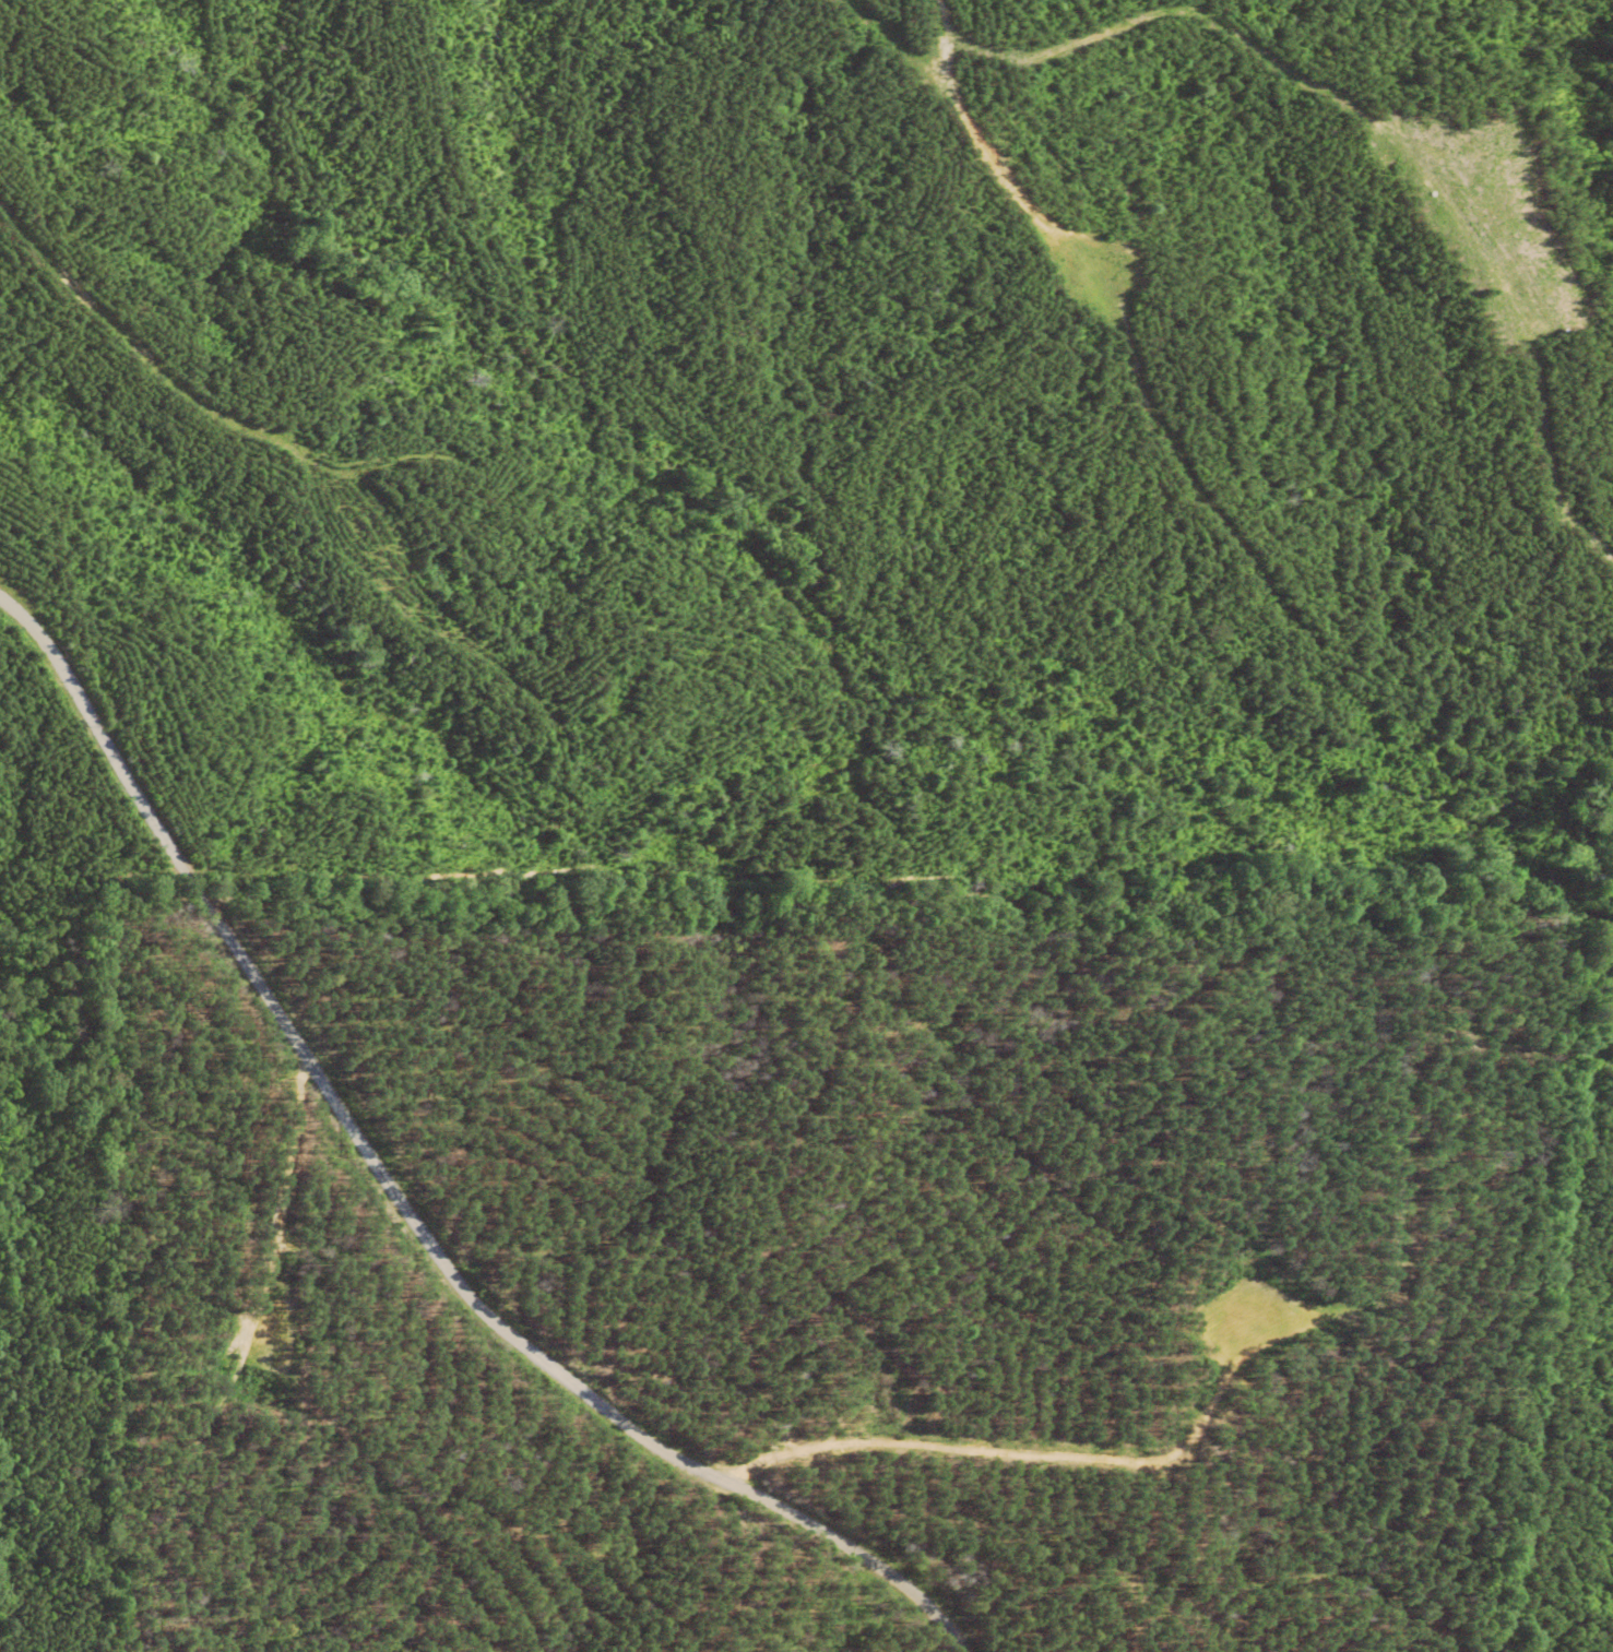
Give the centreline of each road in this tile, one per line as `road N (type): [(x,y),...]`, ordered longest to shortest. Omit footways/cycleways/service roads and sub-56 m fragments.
road 1 (residential): [(919,1651),(902,1615),(831,1543),(617,1443),(507,1339),(90,738),(0,658)]

